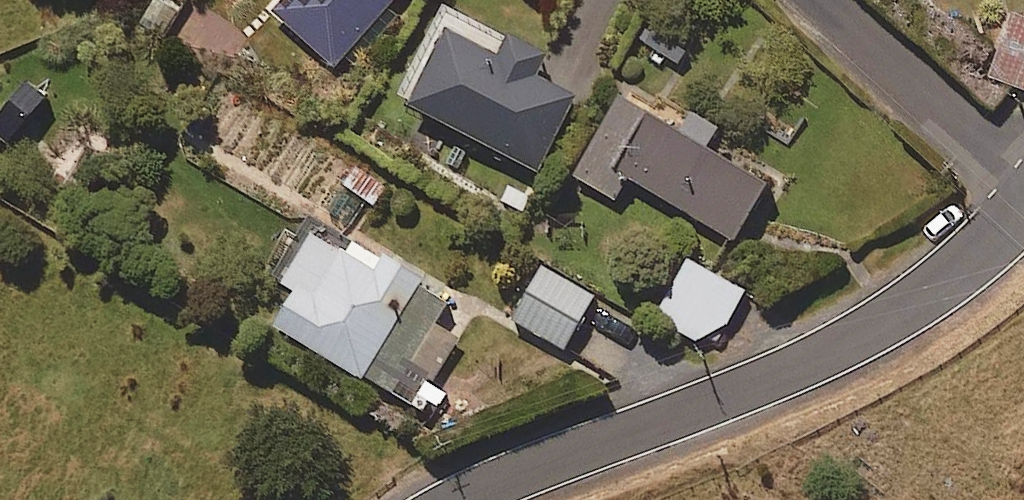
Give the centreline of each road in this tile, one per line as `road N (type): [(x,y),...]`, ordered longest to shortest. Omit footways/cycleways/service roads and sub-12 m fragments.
road 1 (secondary): [(463,499),(760,381),(885,322),(986,253),(1023,210)]
road 2 (residential): [(829,0),(1023,172)]

